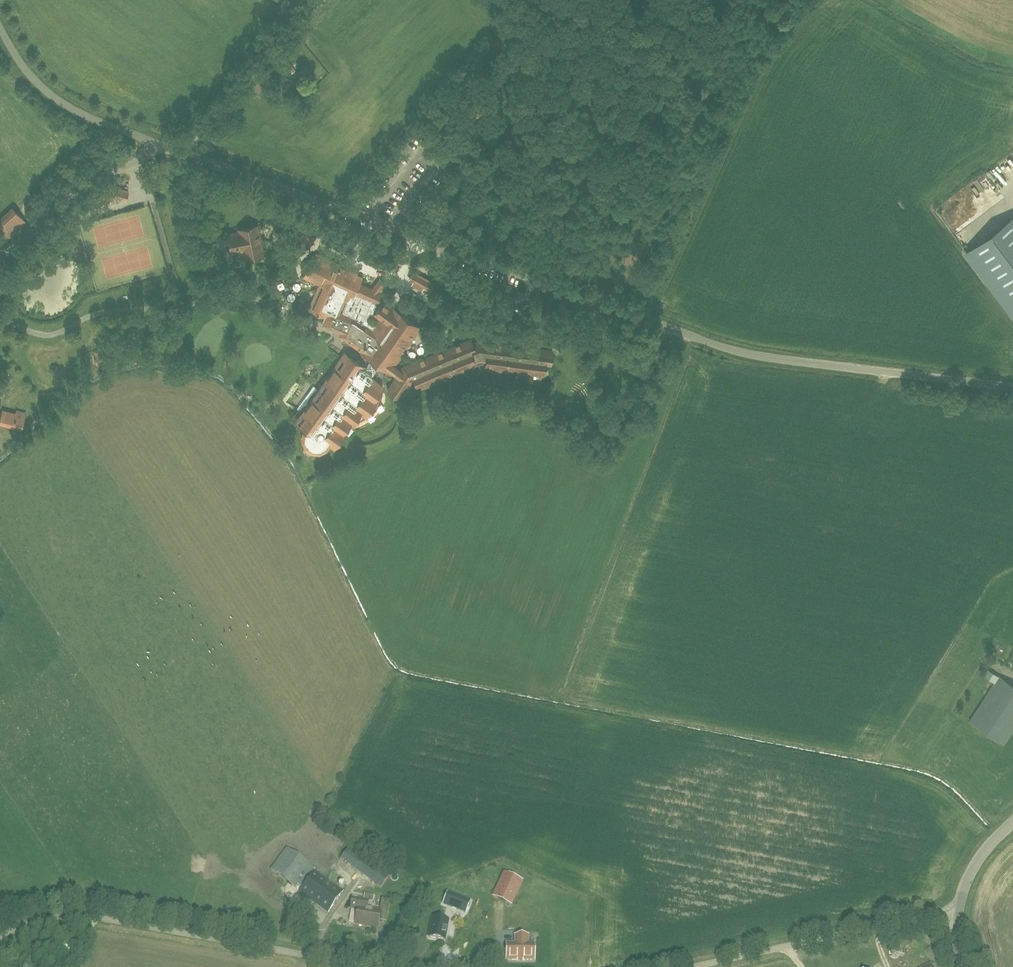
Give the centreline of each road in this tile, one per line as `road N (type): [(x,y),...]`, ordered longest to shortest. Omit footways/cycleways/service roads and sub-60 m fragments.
road 1 (unclassified): [(0,35),(35,90),(70,116),(735,352),(1012,388)]
road 2 (unclassified): [(0,933),(51,917),(113,920),(378,966)]
road 3 (unclassified): [(702,966),(956,909)]

